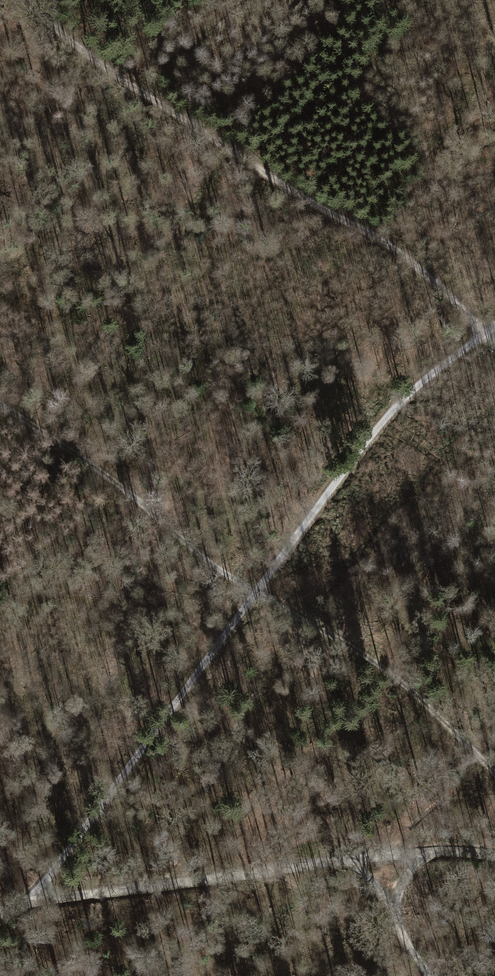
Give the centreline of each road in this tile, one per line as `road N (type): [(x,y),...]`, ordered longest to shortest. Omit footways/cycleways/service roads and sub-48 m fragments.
road 1 (track): [(494,326),(399,399),(373,430),(35,900),(0,916)]
road 2 (track): [(494,772),(370,659),(203,558),(100,469),(0,403)]
road 3 (track): [(485,333),(413,263),(277,181),(22,0)]
road 4 (track): [(424,852),(35,900)]
road 5 (track): [(424,852),(394,909),(432,975)]

